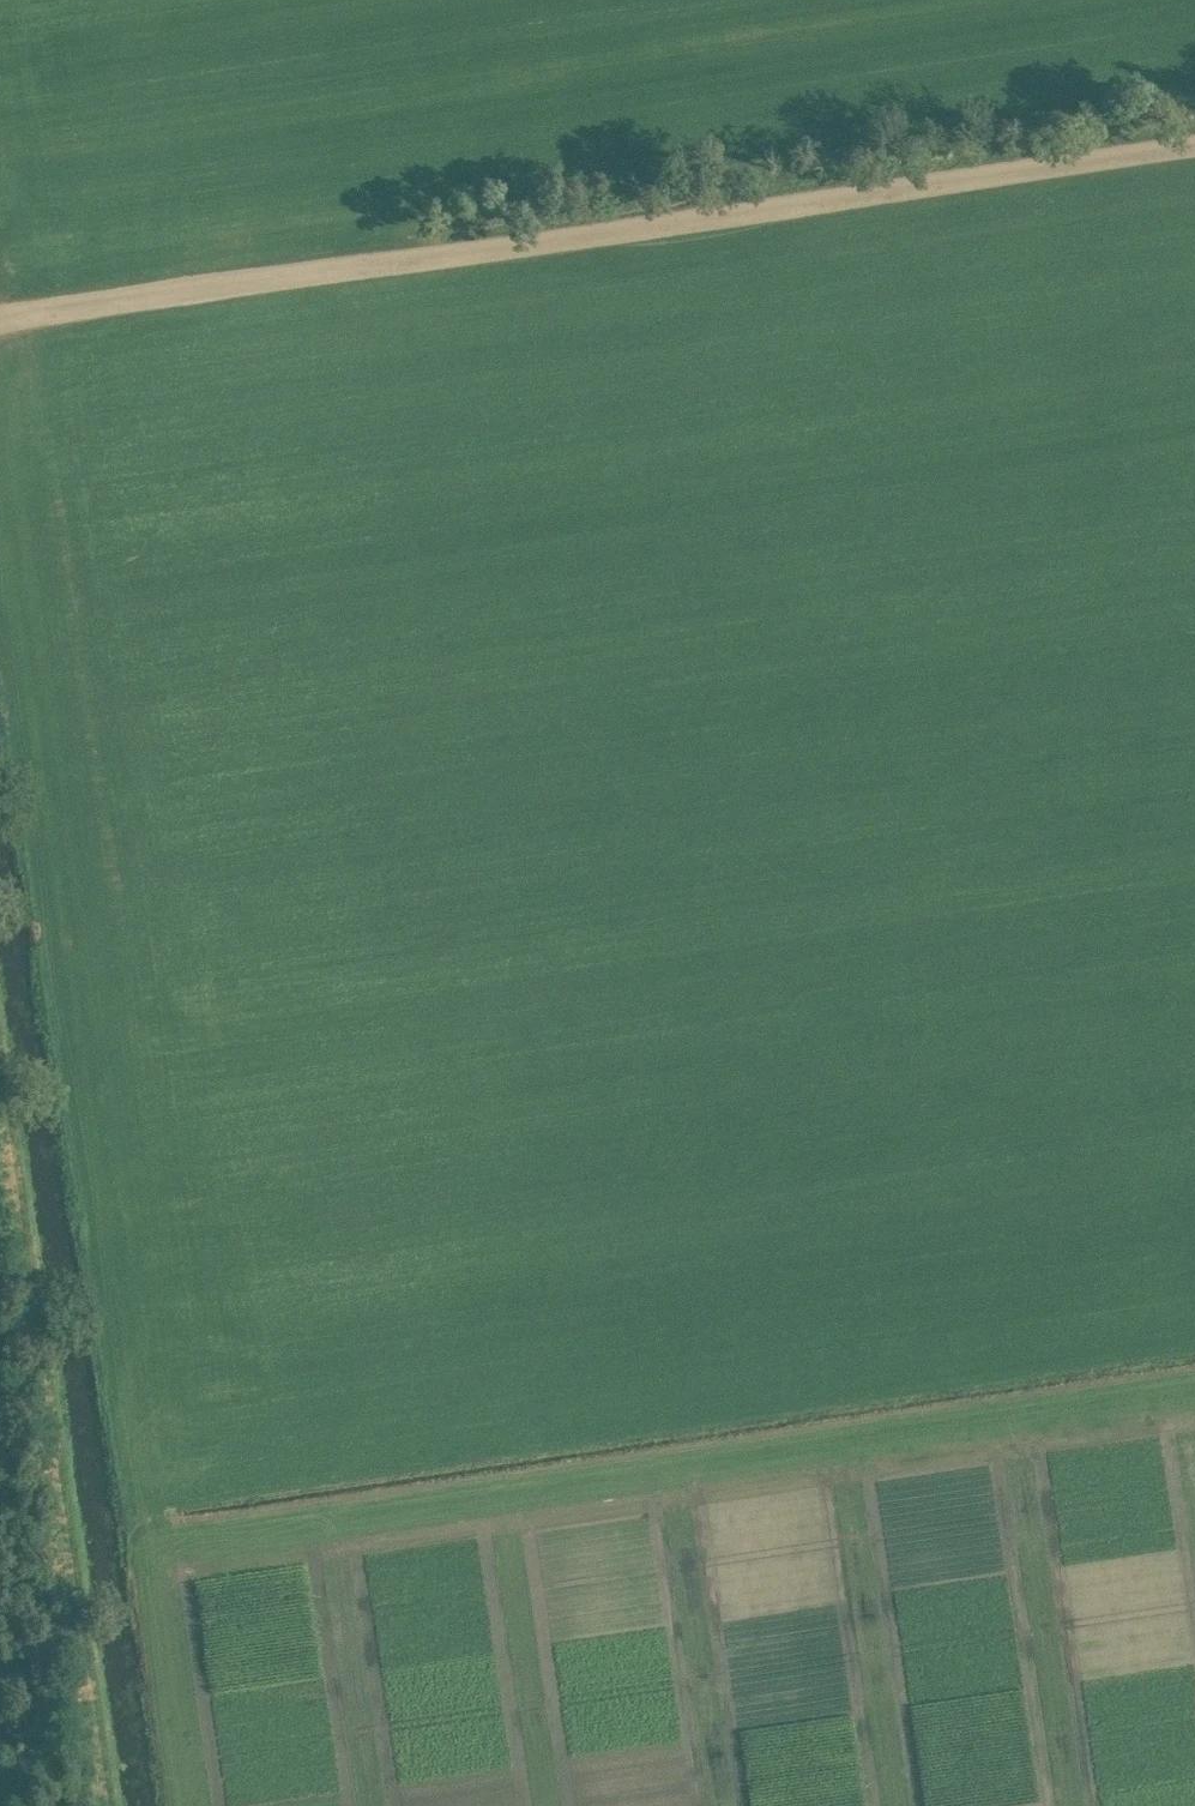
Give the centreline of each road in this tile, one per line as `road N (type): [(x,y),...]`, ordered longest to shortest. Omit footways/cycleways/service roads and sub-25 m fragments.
road 1 (track): [(0,322),(1194,145)]
road 2 (track): [(0,1117),(107,1805)]

